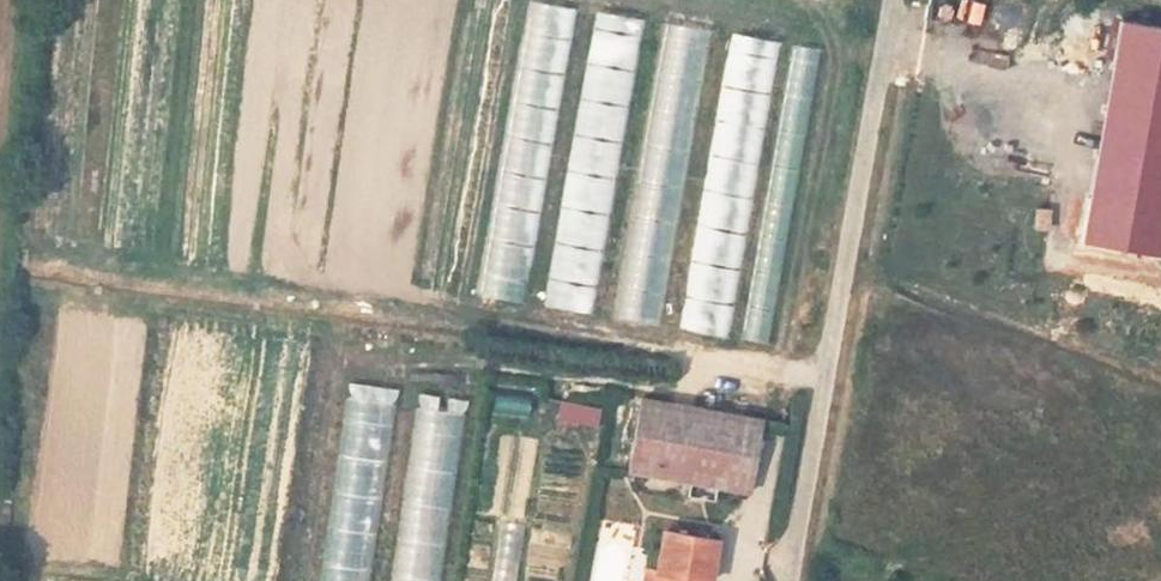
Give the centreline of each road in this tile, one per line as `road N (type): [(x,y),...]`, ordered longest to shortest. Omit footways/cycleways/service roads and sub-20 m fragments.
road 1 (unclassified): [(893,0),(787,580)]

